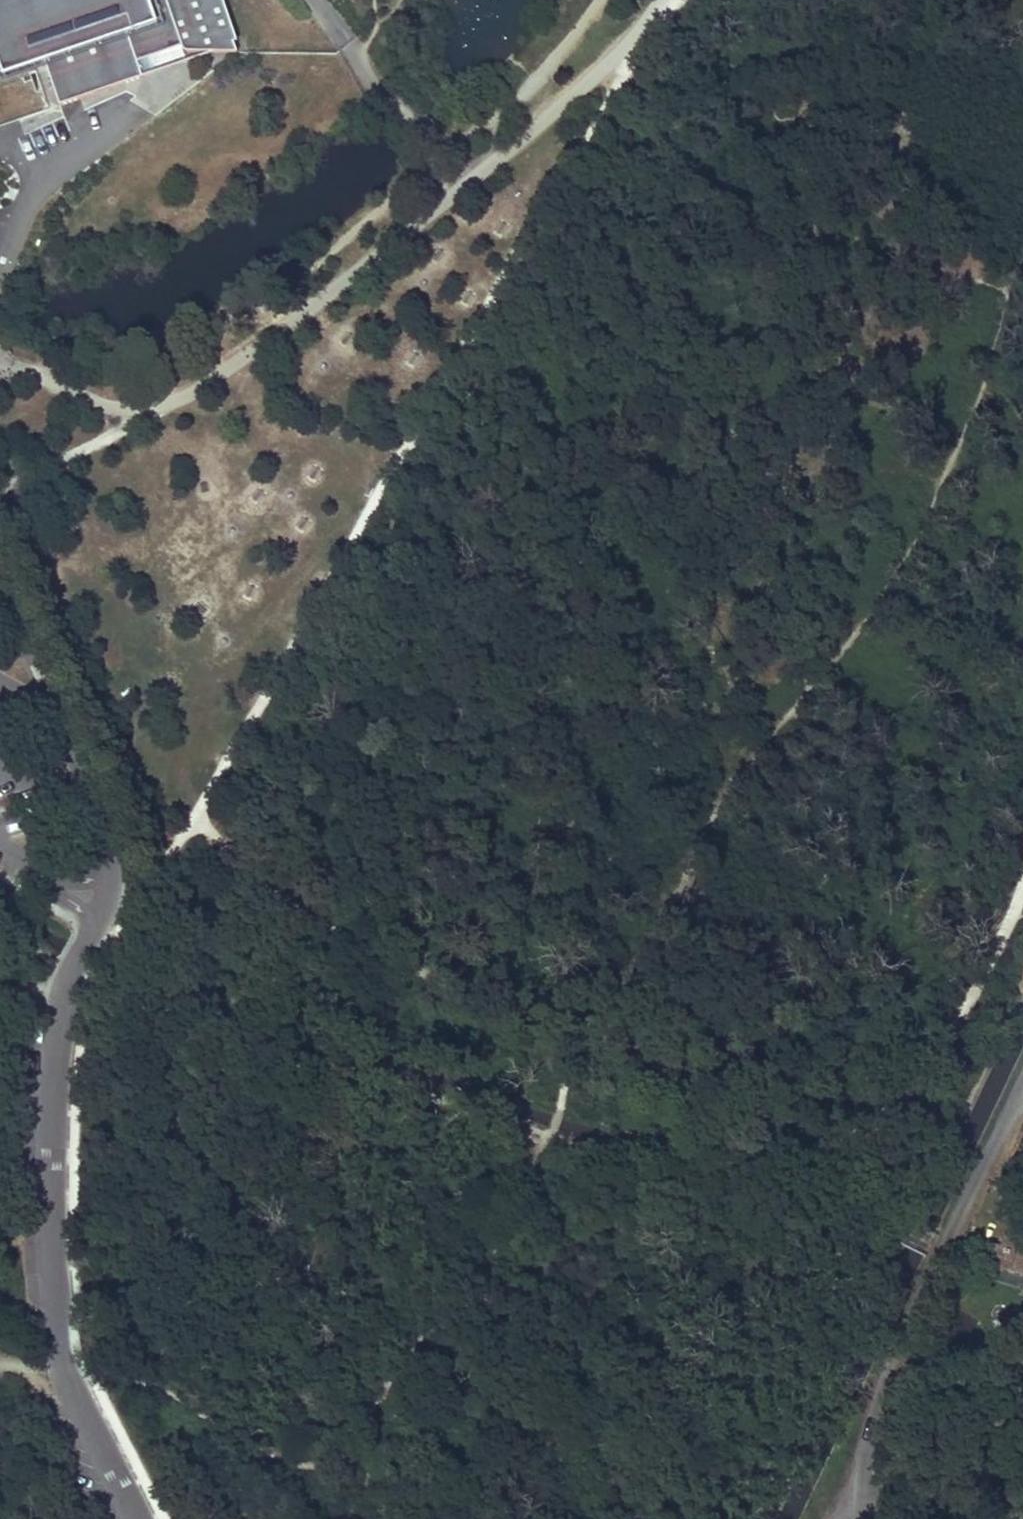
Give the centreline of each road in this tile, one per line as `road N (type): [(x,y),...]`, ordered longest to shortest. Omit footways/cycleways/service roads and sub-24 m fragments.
road 1 (residential): [(871,1518),(868,1408),(1022,1079)]

